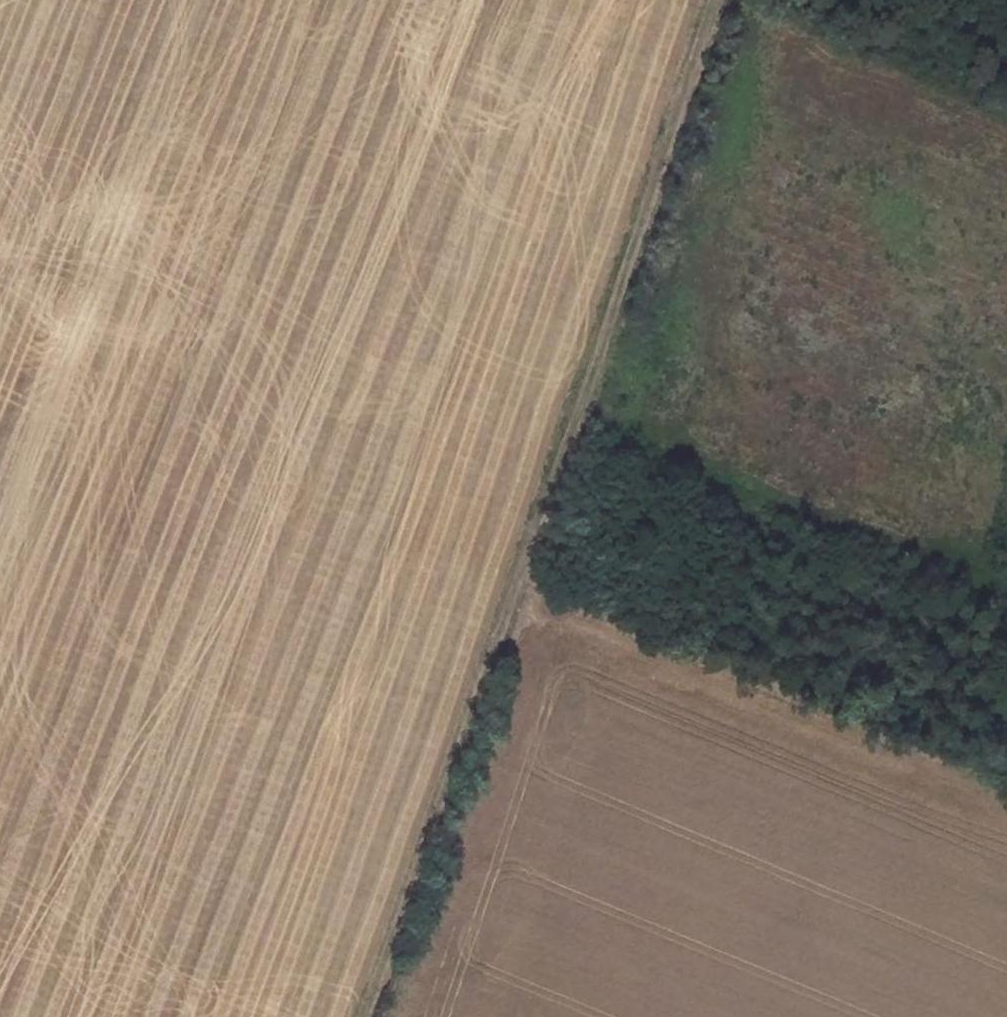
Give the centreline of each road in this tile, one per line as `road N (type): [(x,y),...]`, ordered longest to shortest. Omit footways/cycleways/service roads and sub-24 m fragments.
road 1 (track): [(366,1016),(714,0)]

